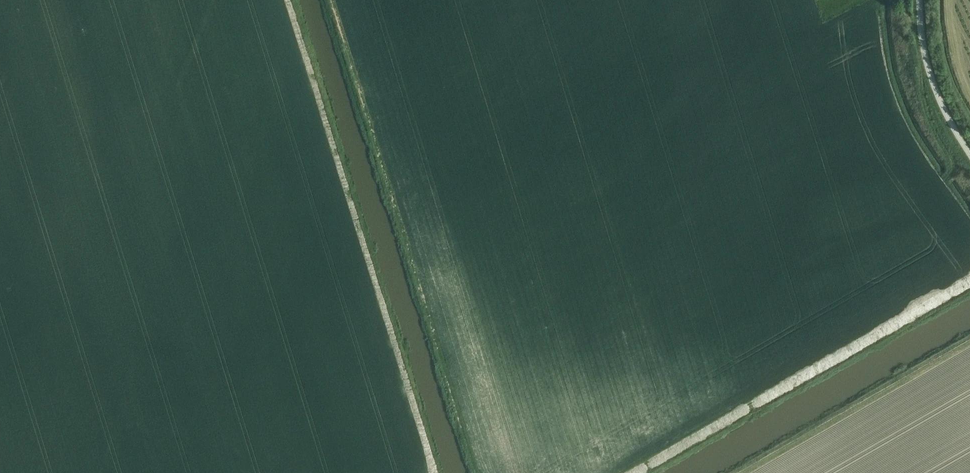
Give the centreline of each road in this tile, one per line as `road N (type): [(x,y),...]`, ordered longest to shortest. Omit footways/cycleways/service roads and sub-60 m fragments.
road 1 (unclassified): [(969,153),(926,63),(919,0)]

